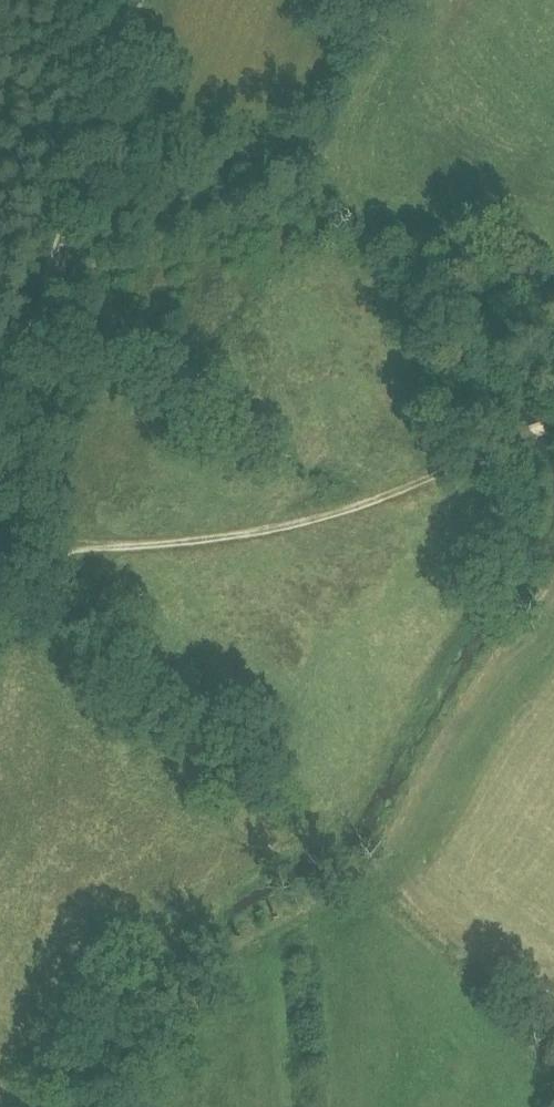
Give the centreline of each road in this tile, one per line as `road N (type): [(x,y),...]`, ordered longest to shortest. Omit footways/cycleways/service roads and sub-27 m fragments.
road 1 (track): [(0,560),(301,529),(462,471),(553,426)]
road 2 (track): [(129,0),(0,429)]

